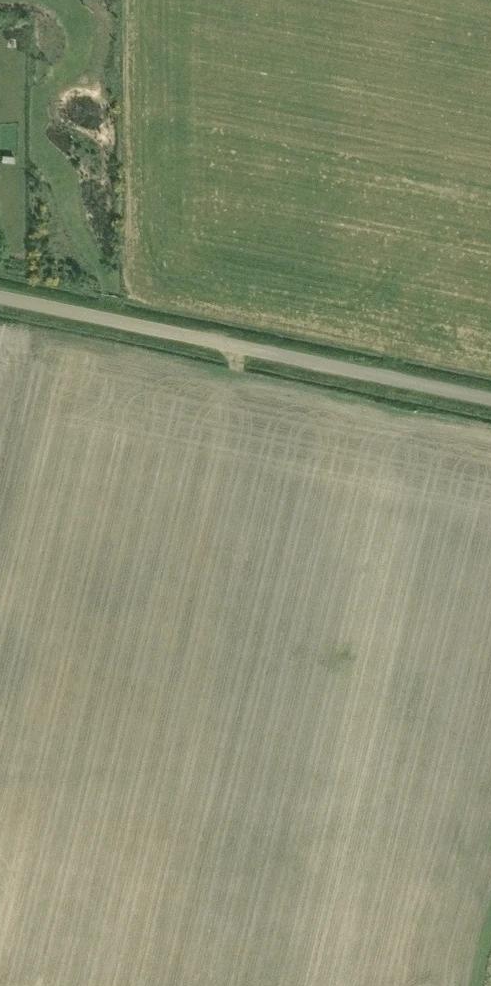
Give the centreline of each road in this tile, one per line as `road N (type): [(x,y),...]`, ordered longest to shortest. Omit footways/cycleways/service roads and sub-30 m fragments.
road 1 (unclassified): [(490,398),(0,295)]

